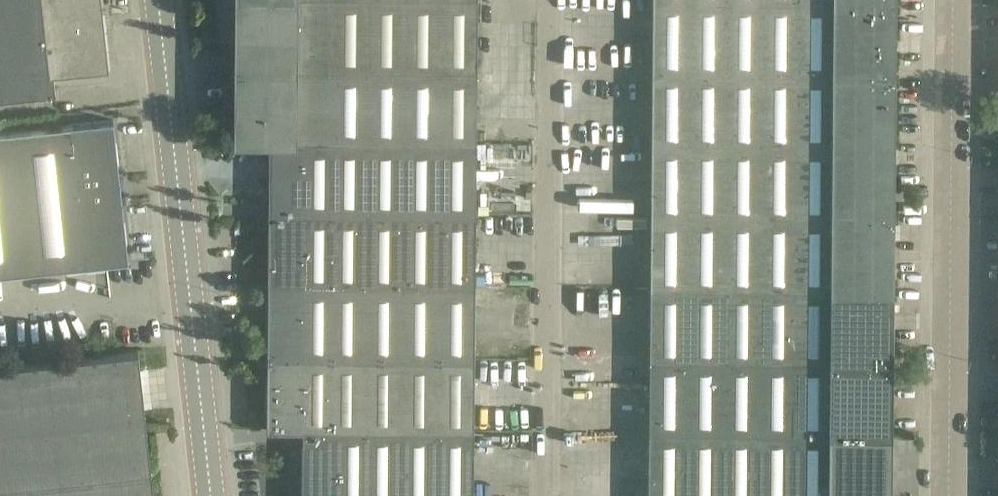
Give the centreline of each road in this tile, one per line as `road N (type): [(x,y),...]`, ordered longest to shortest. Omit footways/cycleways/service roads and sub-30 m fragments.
road 1 (tertiary): [(210,495),(158,0)]
road 2 (unclassified): [(951,495),(954,0)]
road 3 (unclassified): [(548,495),(551,0)]

